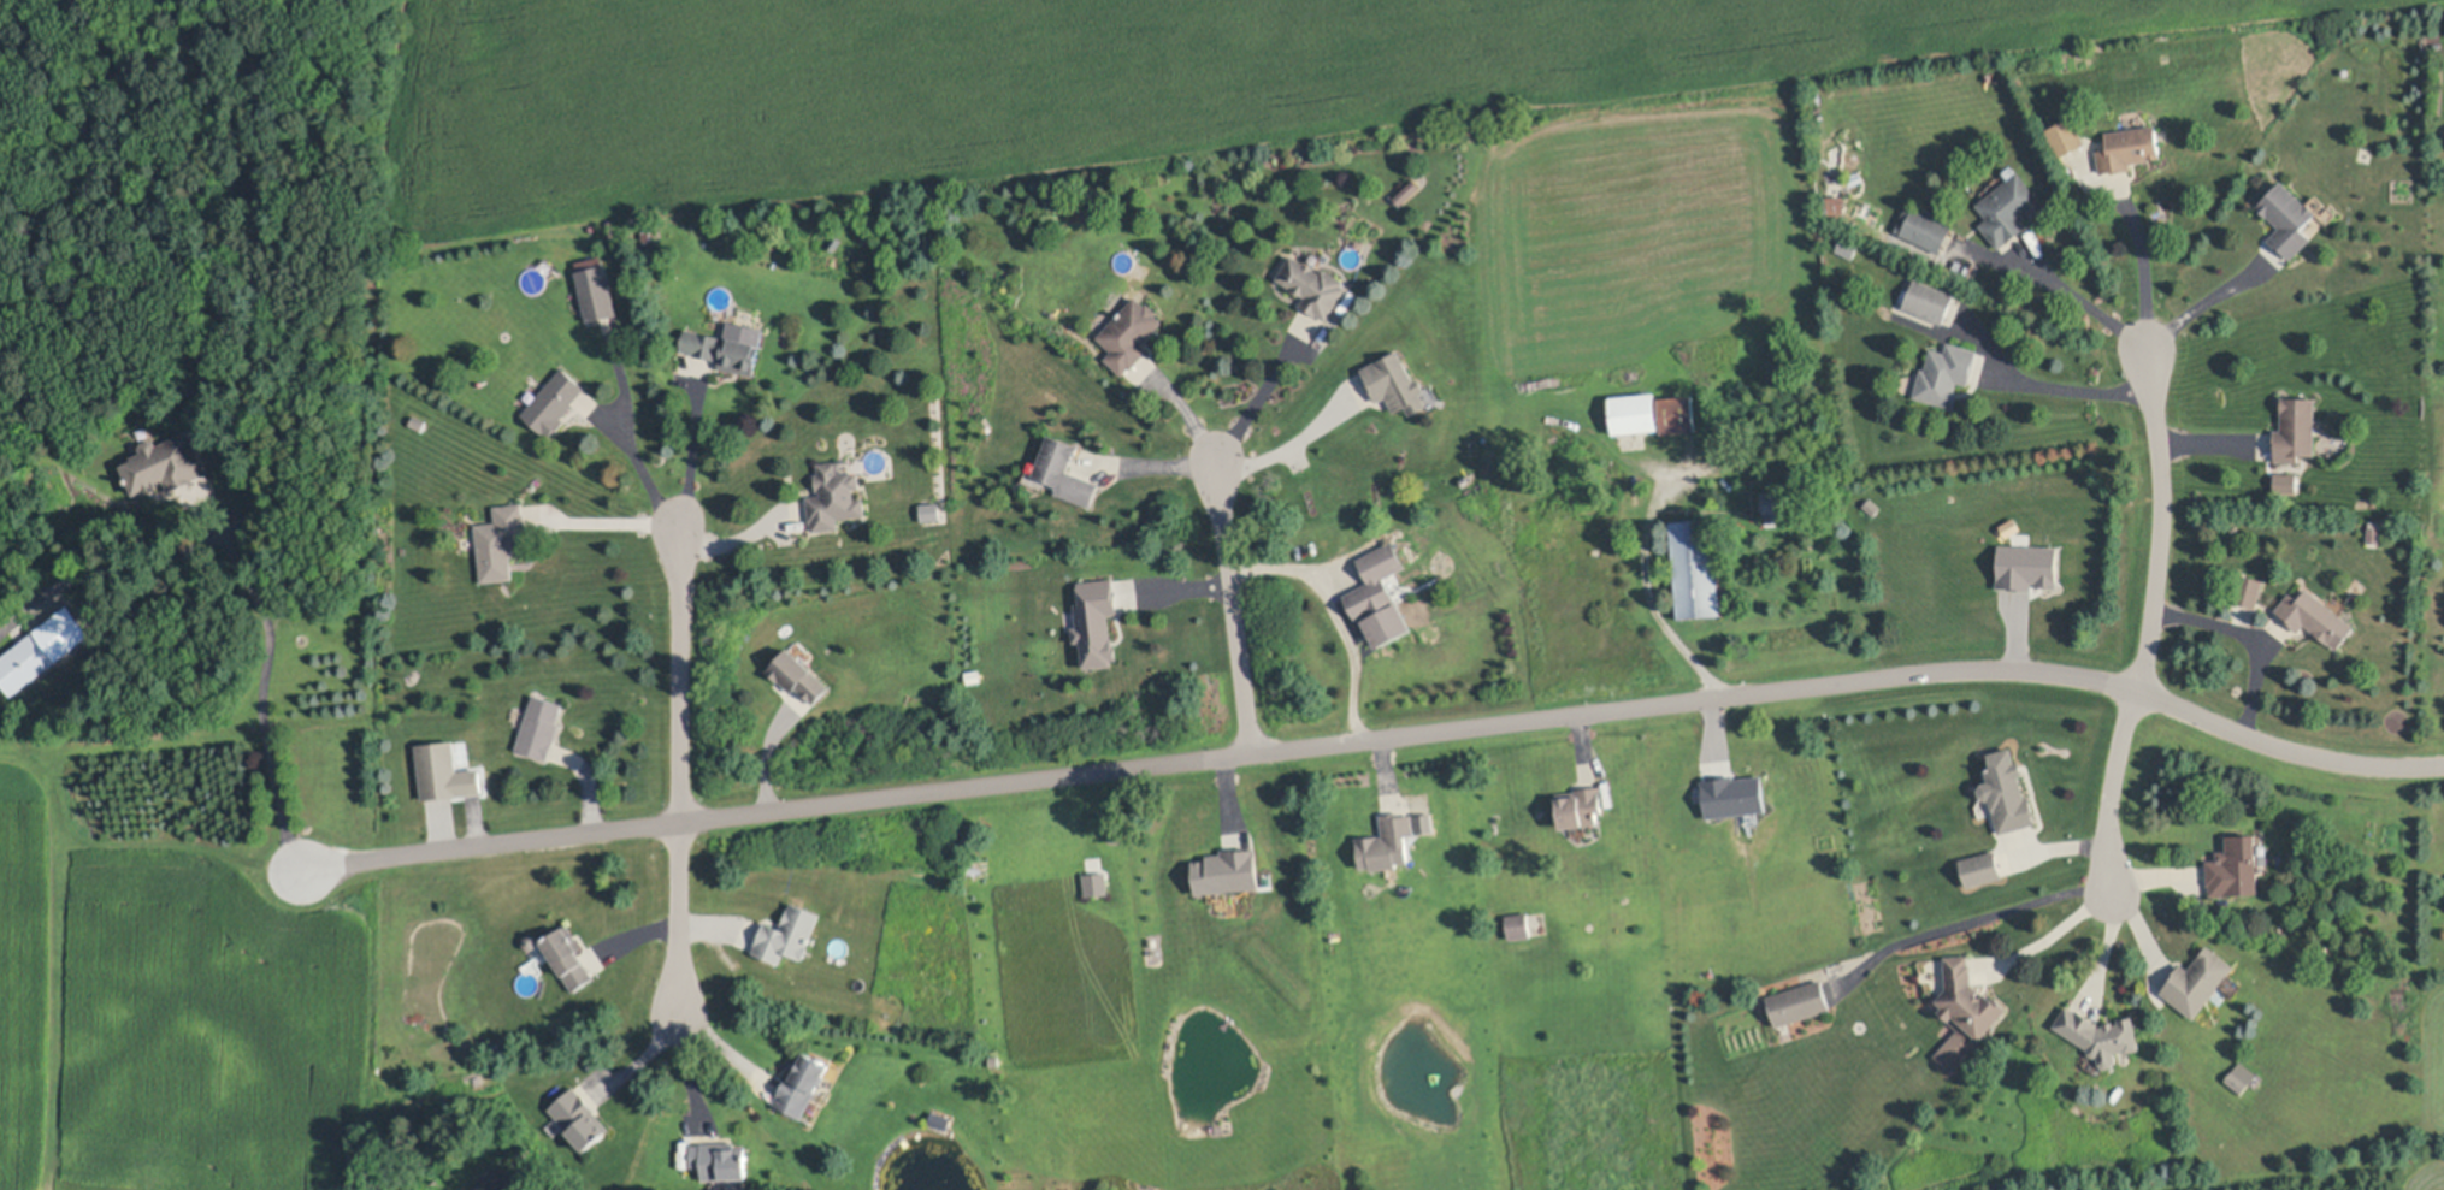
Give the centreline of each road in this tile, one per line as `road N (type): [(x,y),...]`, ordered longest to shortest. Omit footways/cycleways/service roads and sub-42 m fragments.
road 1 (residential): [(2443,762),(2391,768),(2265,745),(2136,692),(2049,670),(1935,671),(300,871)]
road 2 (residential): [(2149,353),(2161,485),(2155,610),(2136,692)]
road 3 (residential): [(683,825),(679,527)]
road 4 (residential): [(1253,754),(1216,460)]
road 5 (residential): [(2136,692),(2112,770),(2106,893)]
road 6 (residential): [(683,825),(680,1005)]

